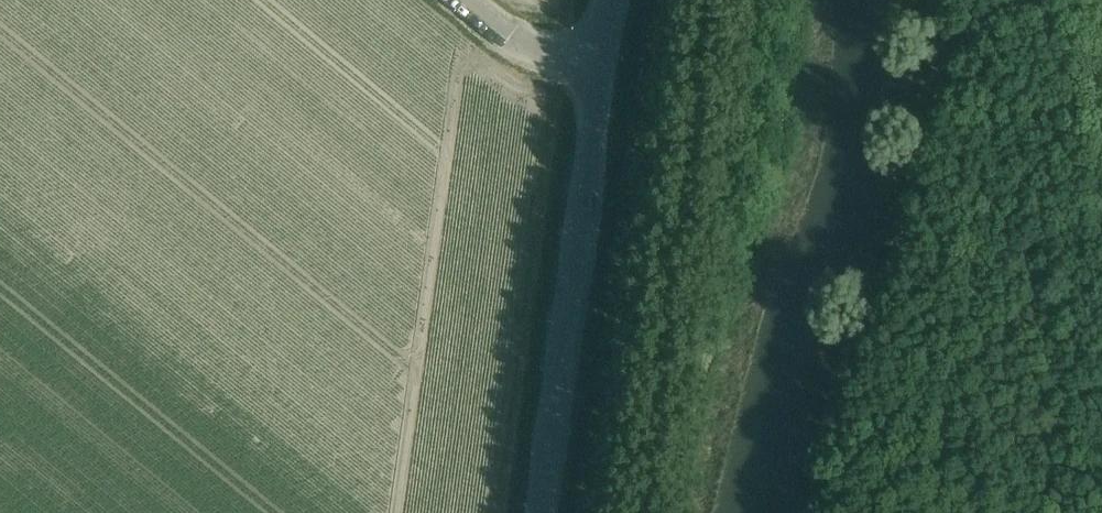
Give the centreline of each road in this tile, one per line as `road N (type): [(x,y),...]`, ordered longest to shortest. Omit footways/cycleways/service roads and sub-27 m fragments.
road 1 (unclassified): [(539,512),(594,111)]
road 2 (unclassified): [(462,0),(594,111)]

